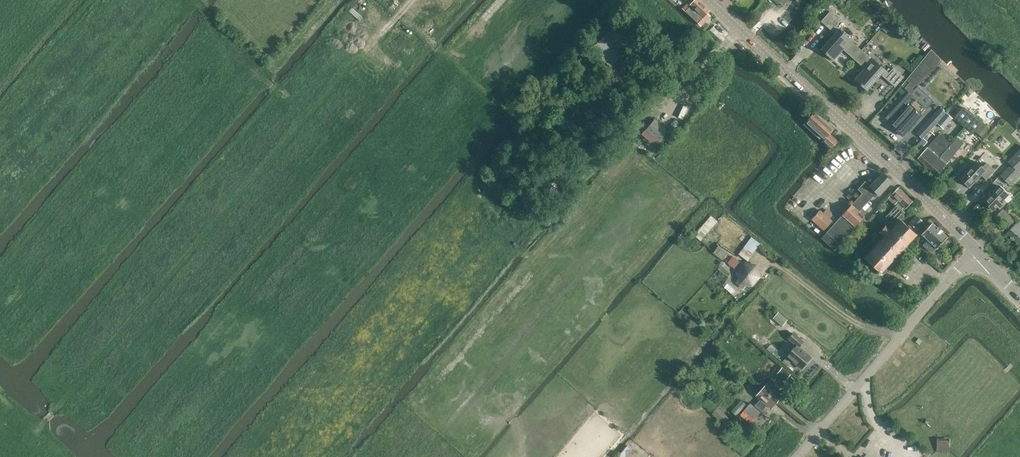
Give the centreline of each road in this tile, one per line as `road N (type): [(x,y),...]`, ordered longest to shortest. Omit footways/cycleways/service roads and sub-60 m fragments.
road 1 (track): [(165,456),(500,0)]
road 2 (unclassified): [(979,254),(711,0)]
road 3 (unclassified): [(796,456),(979,254)]
road 4 (track): [(478,213),(470,186),(517,119),(430,43),(405,8)]

